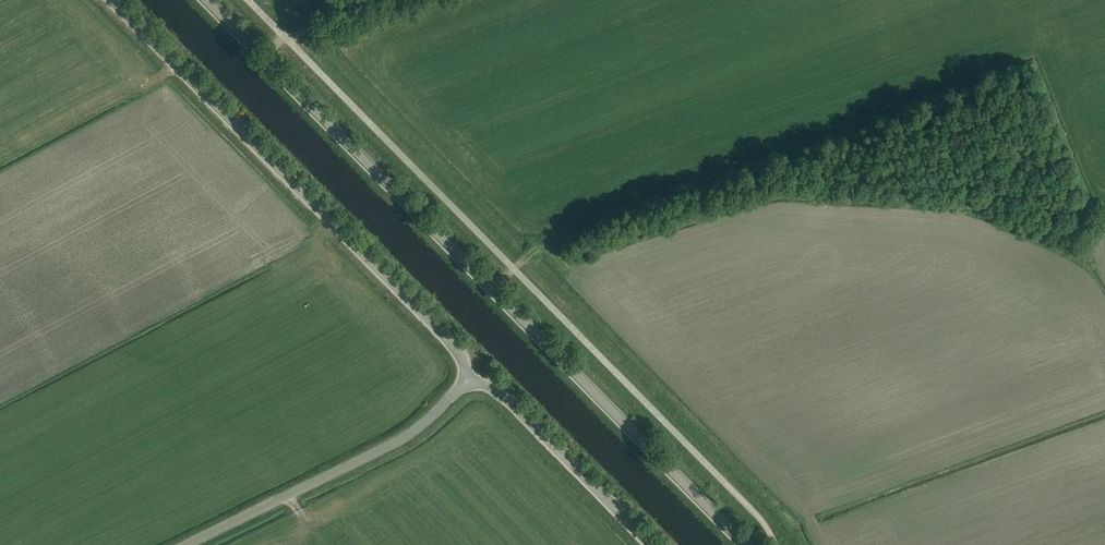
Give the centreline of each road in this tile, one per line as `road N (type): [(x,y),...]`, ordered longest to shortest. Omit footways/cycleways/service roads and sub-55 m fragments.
road 1 (secondary): [(743,544),(208,0)]
road 2 (unclassified): [(469,382),(459,351),(112,0)]
road 3 (unclassified): [(177,544),(387,447),(469,382)]
road 4 (unclassified): [(654,544),(496,389),(469,382)]

